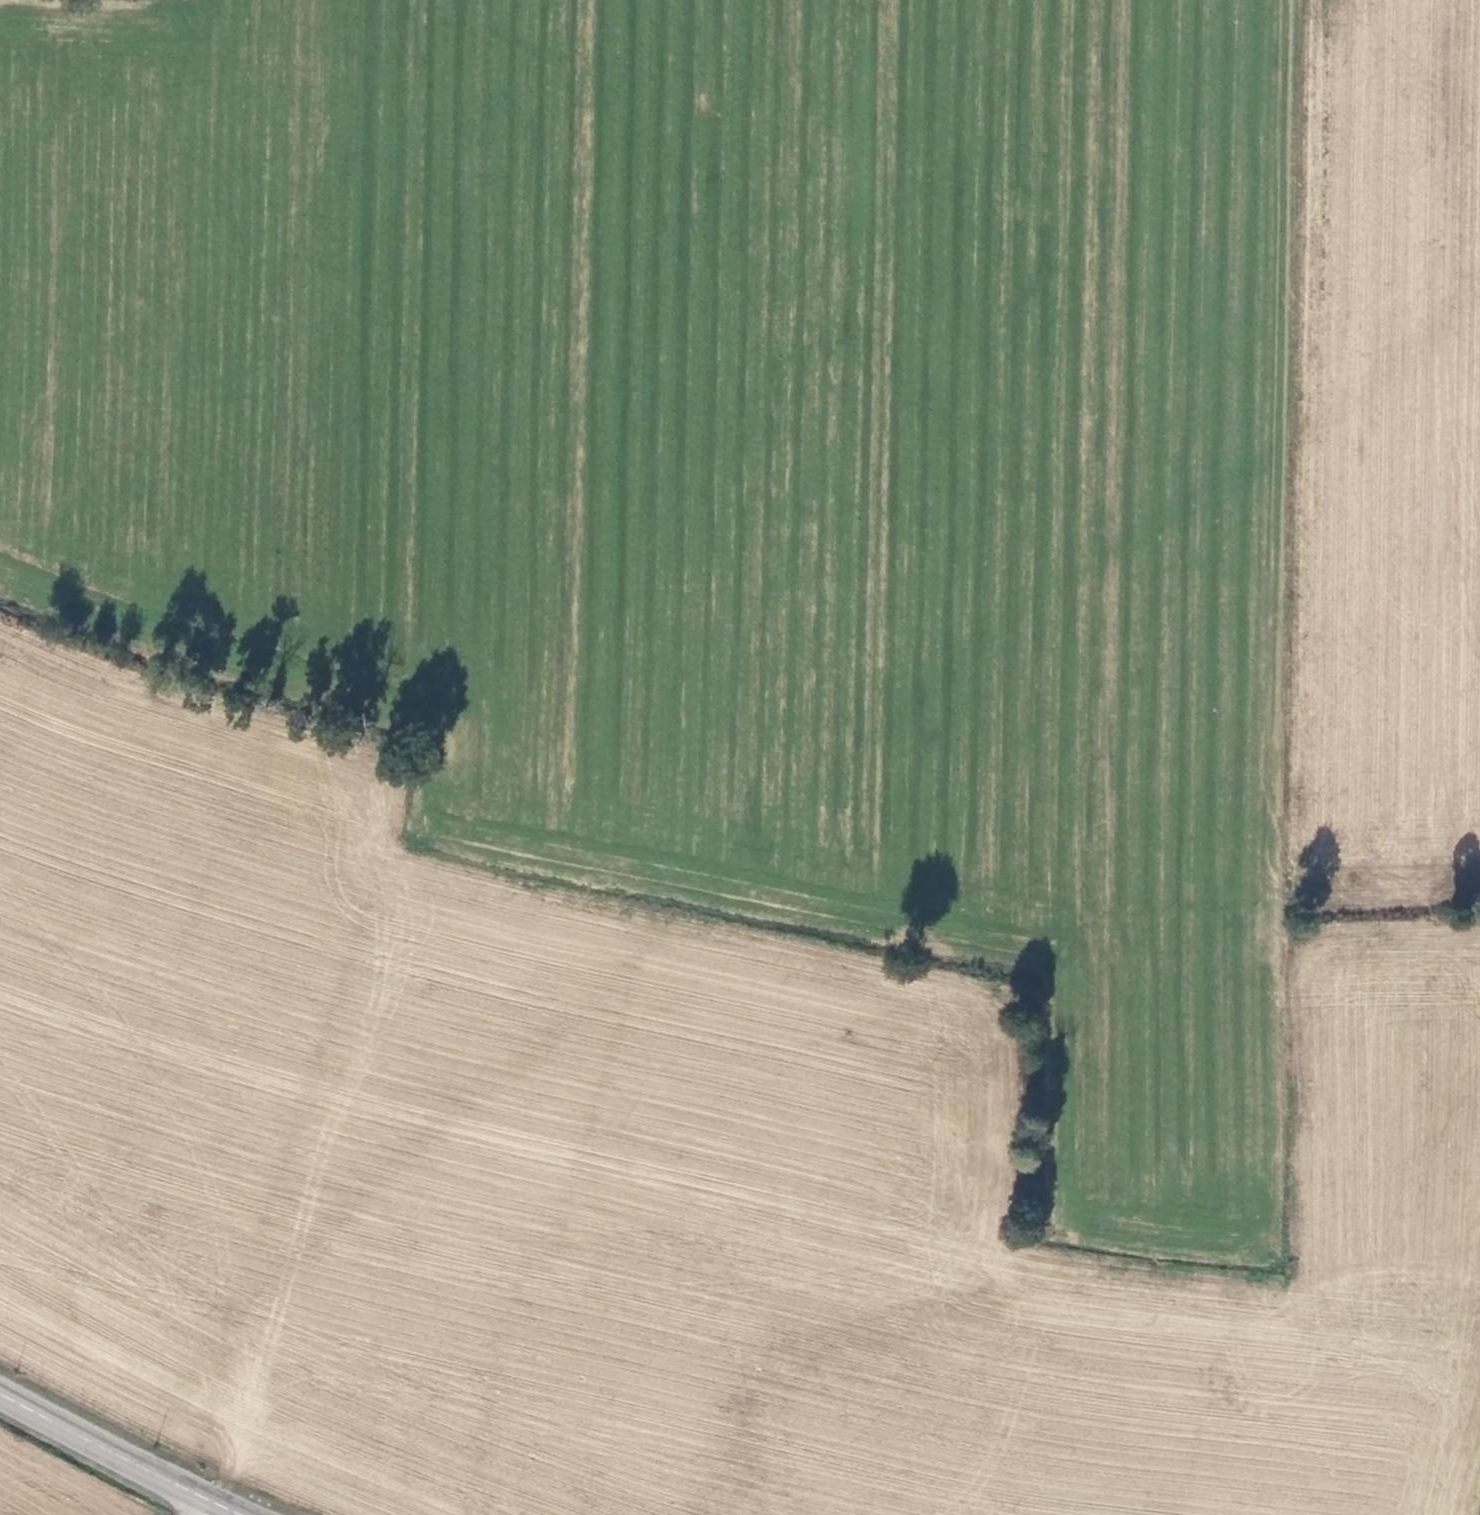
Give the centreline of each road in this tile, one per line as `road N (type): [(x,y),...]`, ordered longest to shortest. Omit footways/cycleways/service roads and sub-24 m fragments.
road 1 (secondary): [(209,1503),(0,1395)]

